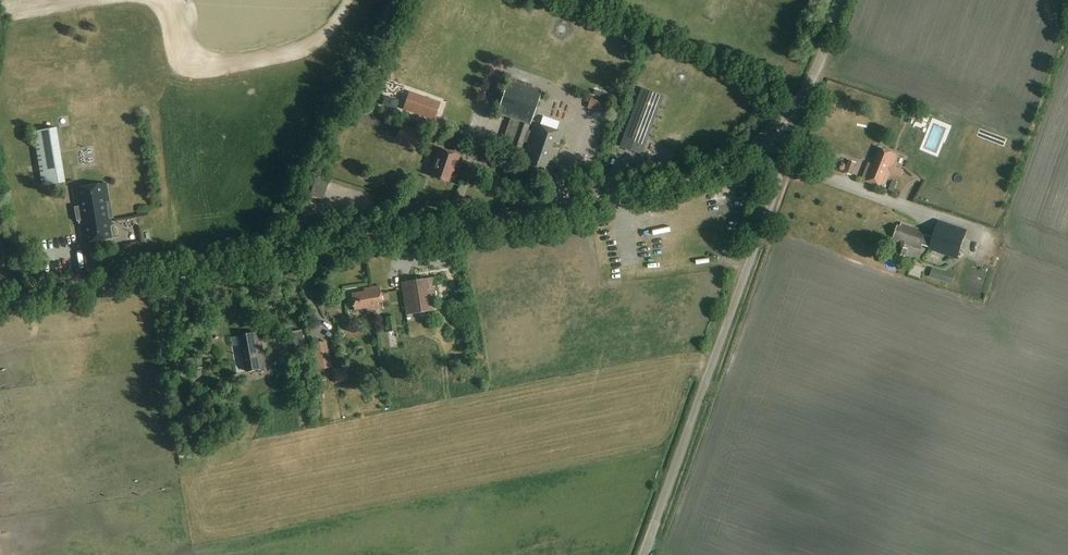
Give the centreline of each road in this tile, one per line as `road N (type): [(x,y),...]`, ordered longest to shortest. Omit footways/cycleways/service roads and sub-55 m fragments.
road 1 (unclassified): [(0,301),(656,190),(722,169),(769,136)]
road 2 (unclassified): [(643,554),(778,177),(769,136)]
road 3 (unclassified): [(769,136),(805,89),(840,0)]

